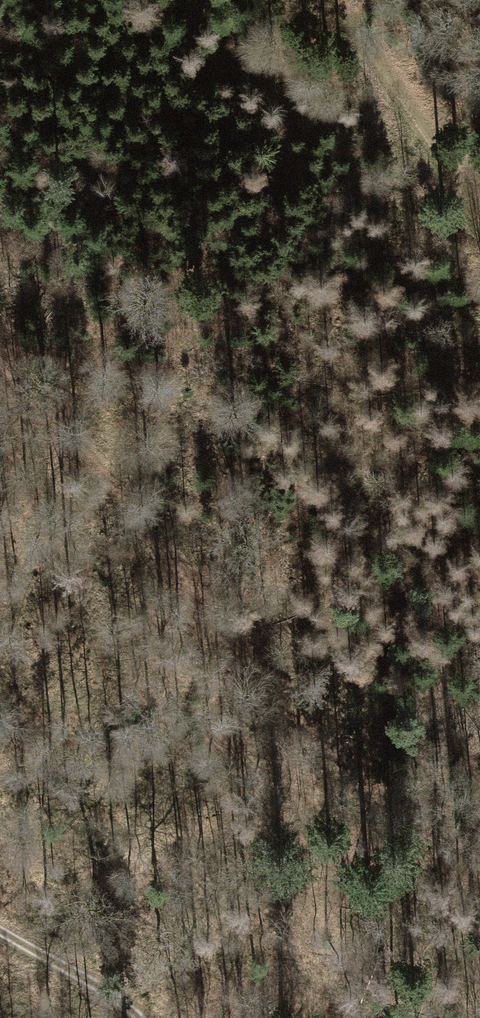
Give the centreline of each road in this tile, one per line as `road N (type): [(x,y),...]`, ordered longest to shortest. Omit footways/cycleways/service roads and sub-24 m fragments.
road 1 (track): [(0,363),(354,769),(479,847)]
road 2 (track): [(479,219),(364,36),(330,0)]
road 3 (track): [(0,930),(93,1017)]

